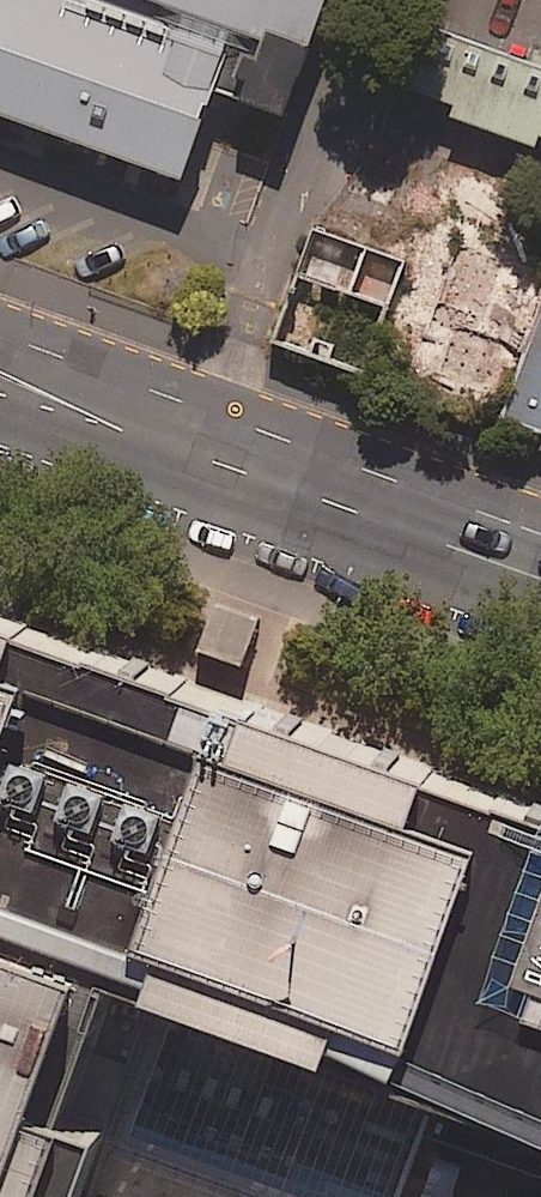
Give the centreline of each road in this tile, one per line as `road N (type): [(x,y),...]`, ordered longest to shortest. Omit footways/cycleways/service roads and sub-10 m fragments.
road 1 (secondary): [(540,572),(0,379)]

